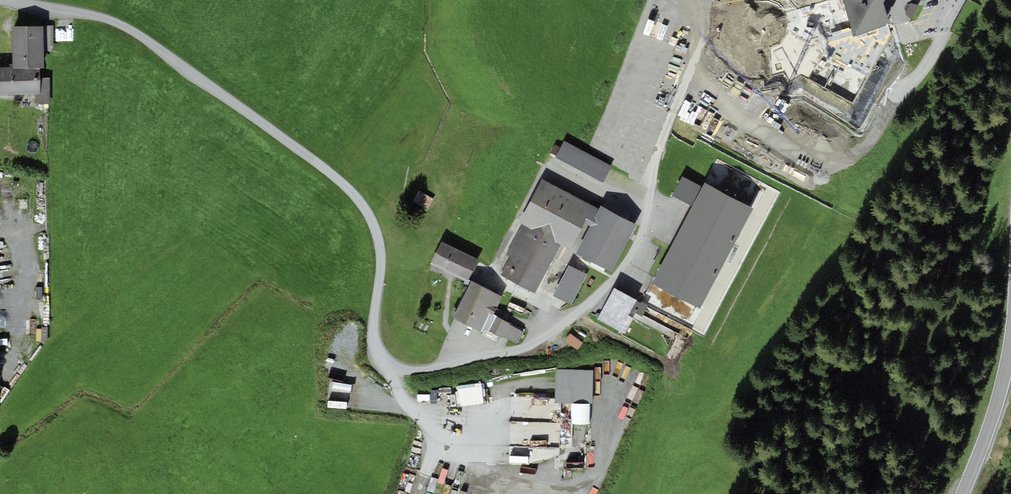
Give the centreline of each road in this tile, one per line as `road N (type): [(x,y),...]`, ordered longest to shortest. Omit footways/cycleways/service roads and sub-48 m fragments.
road 1 (track): [(654,192),(662,137),(722,0)]
road 2 (tertiary): [(965,493),(1010,342)]

